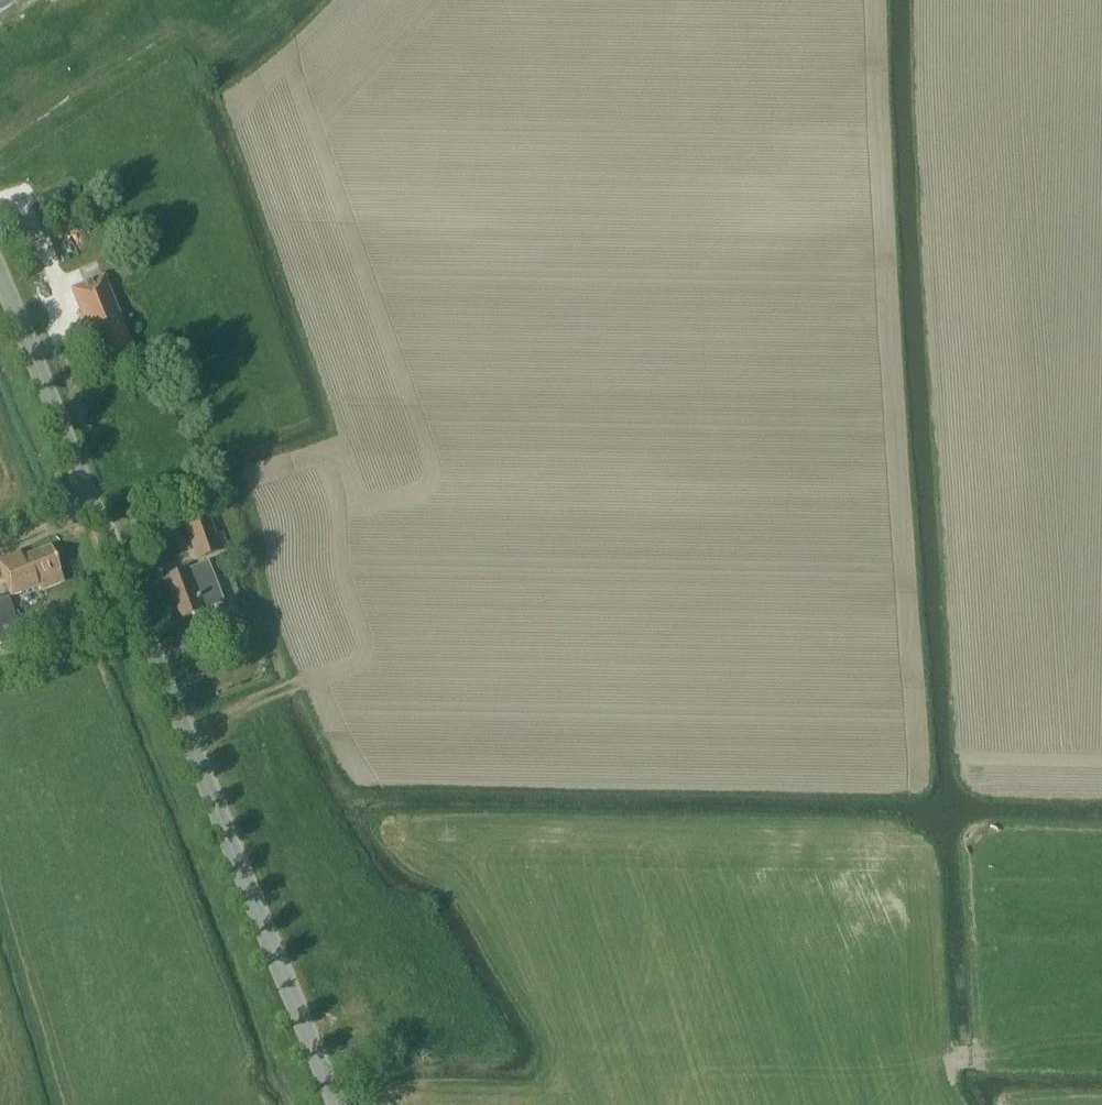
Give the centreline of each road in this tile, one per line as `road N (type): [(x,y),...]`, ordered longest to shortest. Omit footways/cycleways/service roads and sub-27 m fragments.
road 1 (tertiary): [(337,1104),(0,275)]

